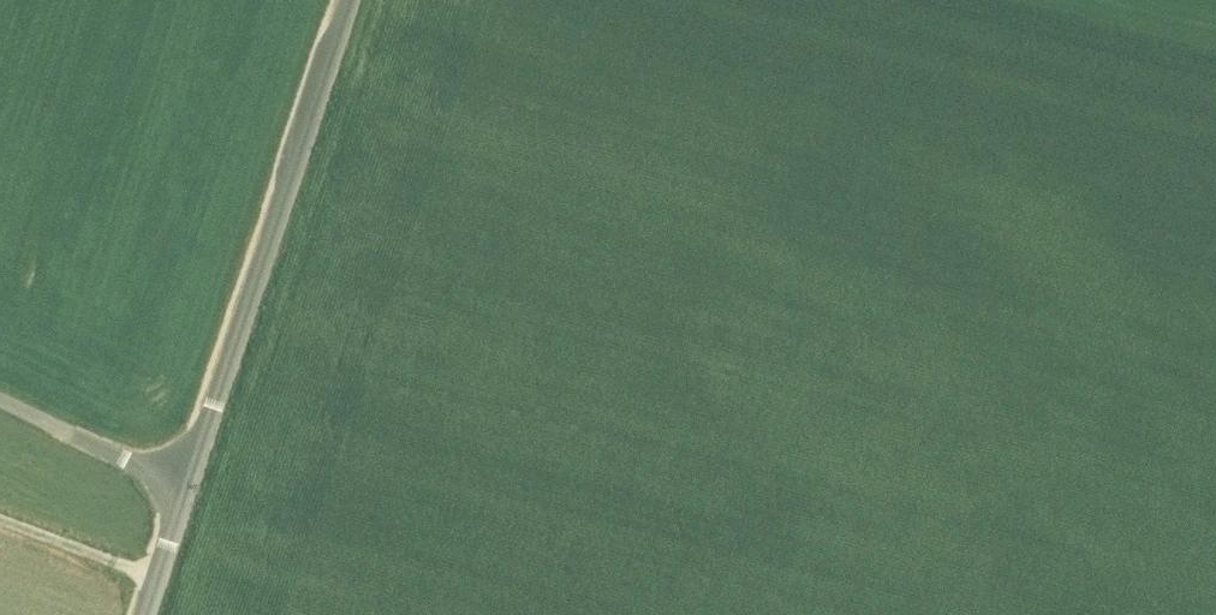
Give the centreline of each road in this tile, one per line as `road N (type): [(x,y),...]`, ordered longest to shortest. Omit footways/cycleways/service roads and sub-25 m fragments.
road 1 (unclassified): [(184,488),(349,0)]
road 2 (unclassified): [(184,488),(0,398)]
road 3 (unclassified): [(145,614),(184,488)]

